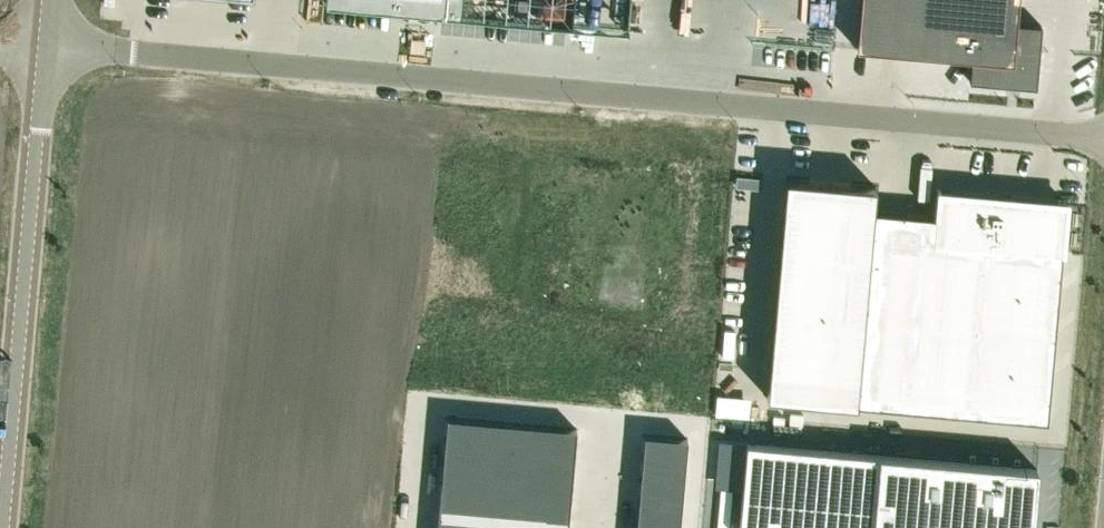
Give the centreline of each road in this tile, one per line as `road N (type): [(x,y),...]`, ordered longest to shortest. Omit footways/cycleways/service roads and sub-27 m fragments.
road 1 (unclassified): [(1103,137),(43,41)]
road 2 (unclassified): [(43,41),(1,527)]

